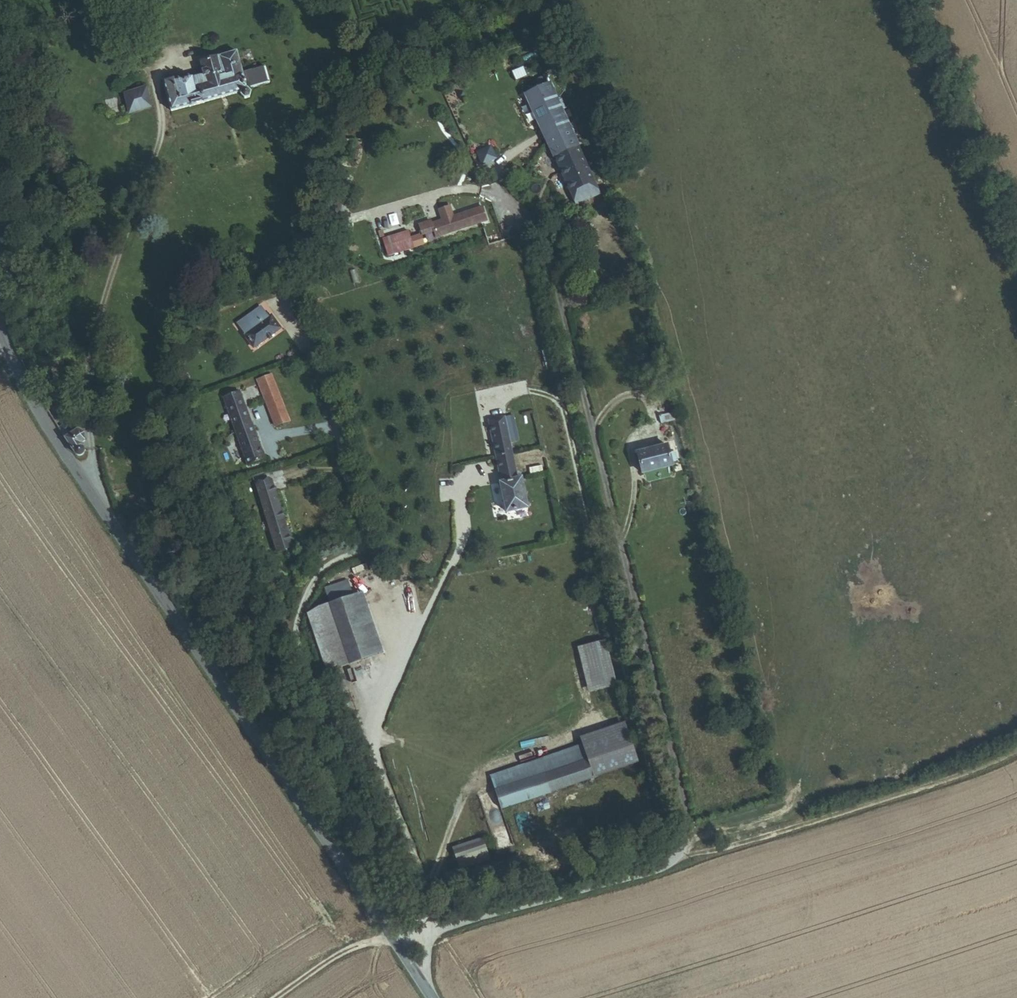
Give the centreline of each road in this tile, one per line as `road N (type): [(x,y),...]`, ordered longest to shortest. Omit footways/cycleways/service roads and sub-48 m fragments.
road 1 (tertiary): [(431,997),(100,507),(0,329)]
road 2 (track): [(397,944),(634,878),(1016,753)]

